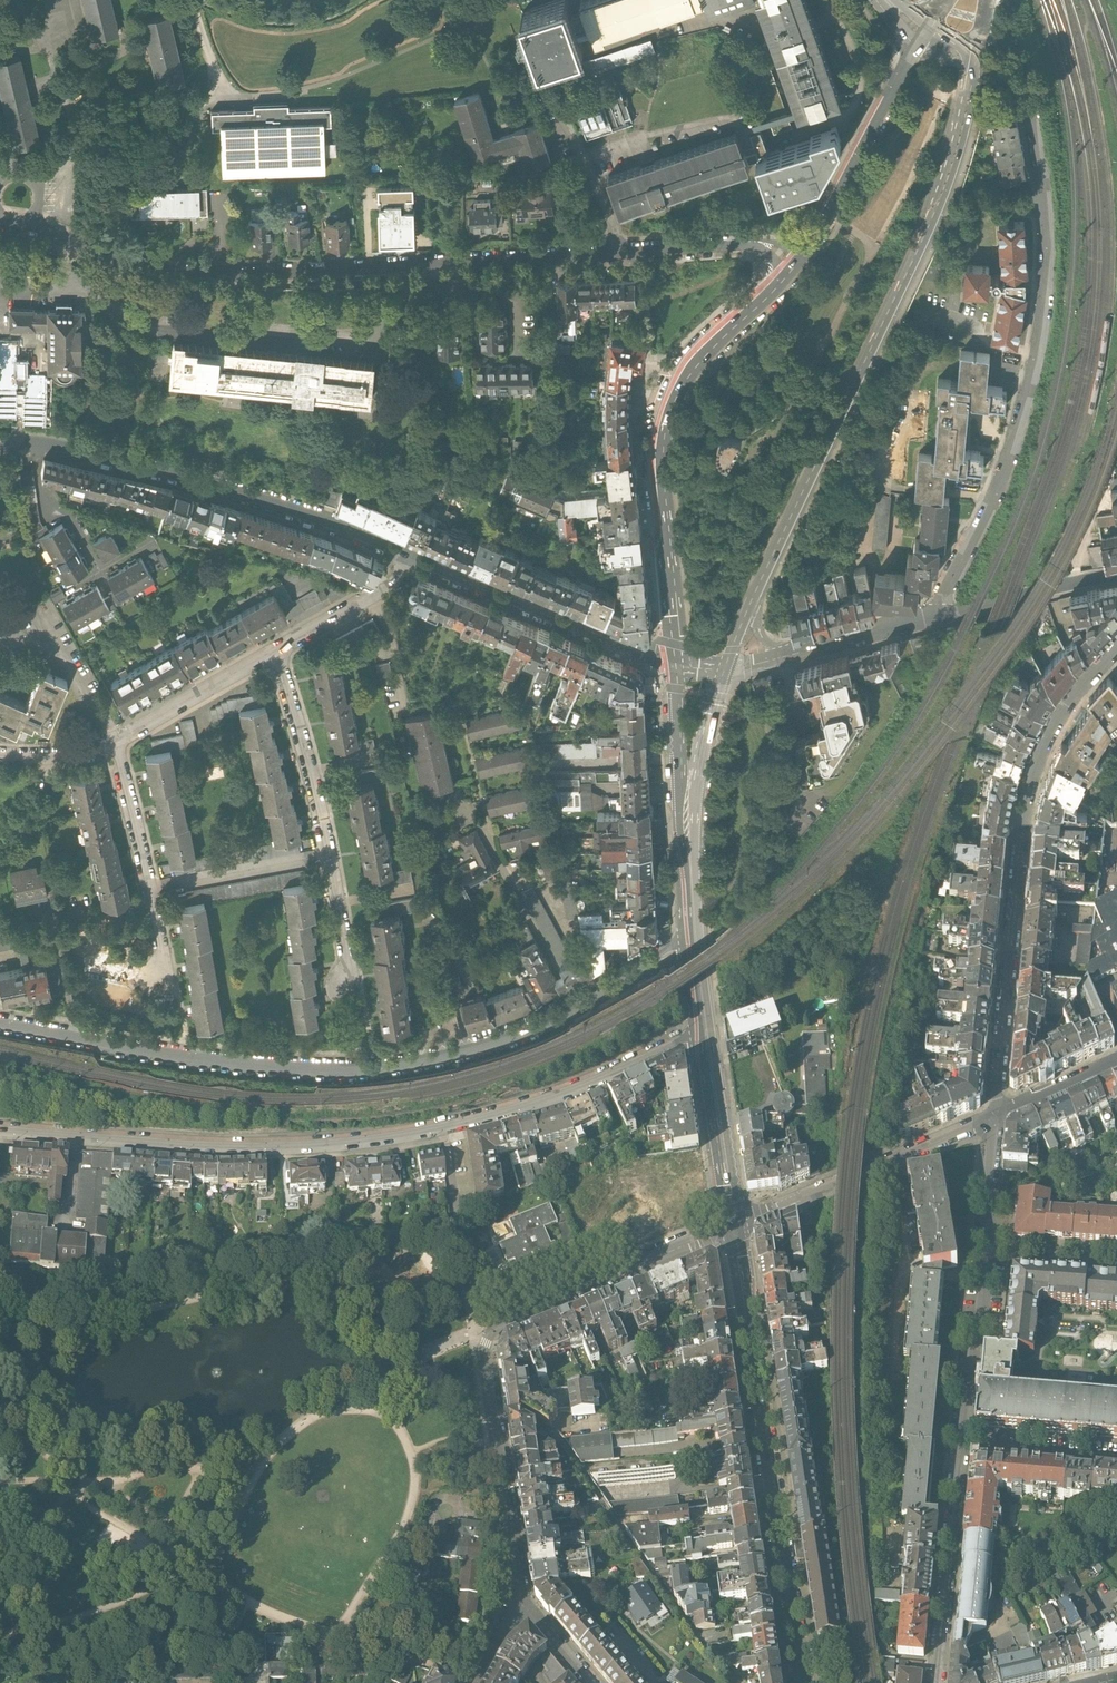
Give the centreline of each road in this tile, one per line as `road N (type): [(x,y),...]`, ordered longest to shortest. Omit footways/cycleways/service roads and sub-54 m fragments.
road 1 (residential): [(707,1034),(504,1112),(362,1140),(203,1146),(0,1132)]
road 2 (residential): [(696,945),(497,1043),(377,1068),(187,1056),(0,1023)]
road 3 (residential): [(34,229),(138,262),(220,268),(742,247)]
road 4 (primary): [(753,600),(923,242),(974,66)]
road 5 (residential): [(734,1219),(545,1297),(496,1326),(486,1351),(522,1599)]
road 6 (residential): [(941,618),(1011,455),(1043,326),(1045,218),(1029,111)]
road 7 (residential): [(1116,650),(1066,710),(1034,780),(996,1107)]
road 8 (primary): [(734,1219),(802,1682)]
road 9 (primary): [(774,288),(700,355),(666,423),(660,485),(675,667)]
road 10 (residential): [(409,557),(310,517),(39,446)]
road 11 (residential): [(996,1107),(960,1446)]
road 12 (residential): [(277,652),(310,771),(345,981)]
road 13 (residential): [(675,667),(409,557)]
road 14 (residential): [(734,1219),(996,1107)]
road 15 (residential): [(115,740),(155,916),(156,975)]
road 16 (residential): [(960,1446),(935,1682)]
road 17 (primary): [(918,52),(815,241)]
road 18 (primary): [(675,667),(679,818),(690,861)]
road 19 (primary): [(690,861),(696,786),(724,673)]
road 20 (primary): [(707,1034),(734,1219)]
road 21 (residential): [(277,652),(115,740)]
road 22 (tertiary): [(1116,577),(941,618)]
road 23 (residential): [(409,557),(390,588),(277,652)]
road 24 (residential): [(1116,1459),(960,1446)]
road 25 (residential): [(39,446),(42,500),(73,517),(103,574)]
road 26 (tertiary): [(941,618),(800,654)]
road 27 (track): [(868,1545),(865,1412)]
road 28 (residential): [(996,1107),(1116,1053)]

